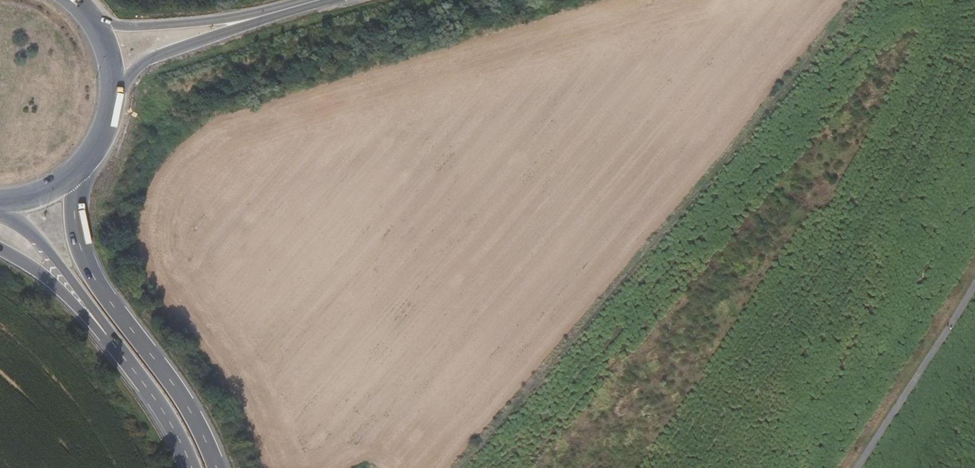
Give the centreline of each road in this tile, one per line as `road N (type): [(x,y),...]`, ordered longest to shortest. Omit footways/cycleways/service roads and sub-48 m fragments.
road 1 (secondary): [(220,467),(182,390),(91,274),(75,220),(77,173)]
road 2 (secondary): [(0,207),(41,241),(115,344)]
road 3 (primary): [(266,16),(94,22)]
road 4 (primary): [(114,89),(157,57),(266,16)]
road 5 (primary): [(0,250),(63,291),(115,344)]
road 6 (secondary): [(115,344),(192,467)]

